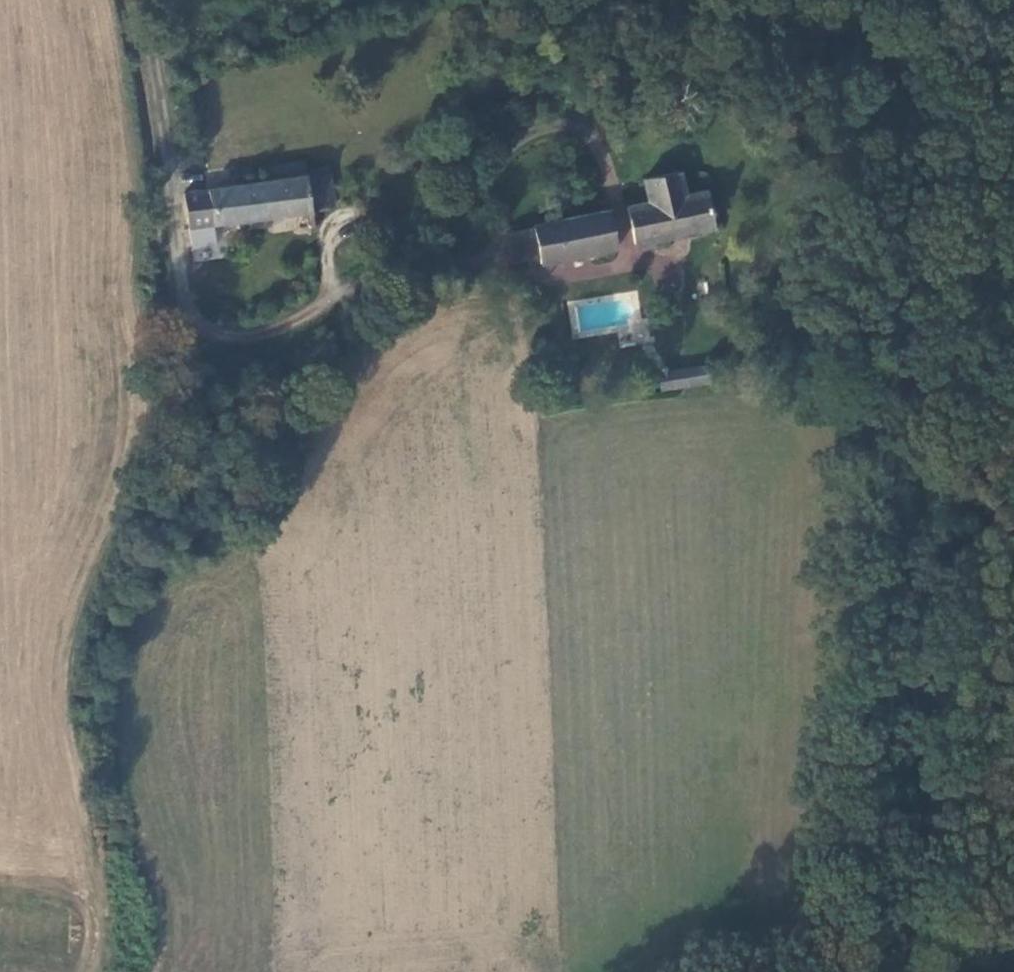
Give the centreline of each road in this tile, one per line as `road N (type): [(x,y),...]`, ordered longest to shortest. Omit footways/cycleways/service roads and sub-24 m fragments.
road 1 (unclassified): [(136,0),(164,140),(172,247),(185,296),(207,329),(229,338),(274,332),(387,274),(495,261)]

